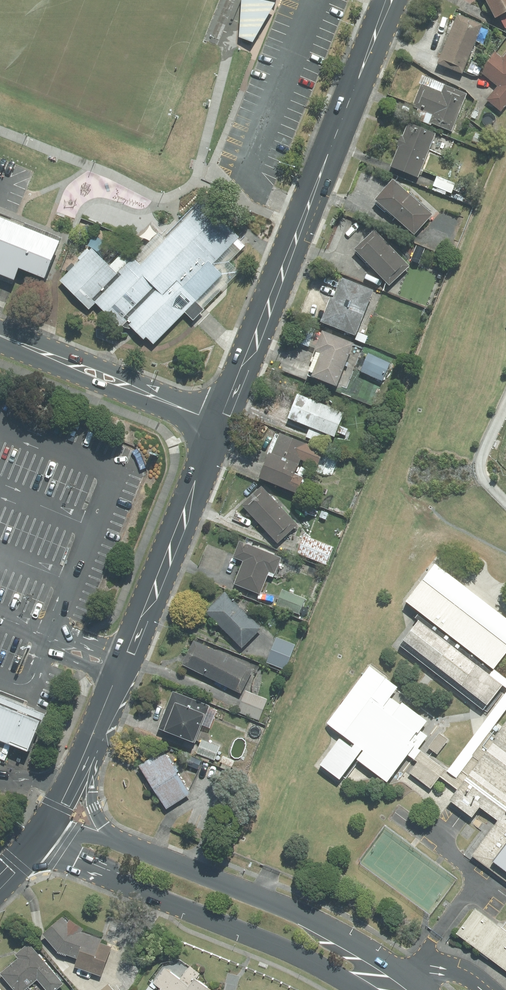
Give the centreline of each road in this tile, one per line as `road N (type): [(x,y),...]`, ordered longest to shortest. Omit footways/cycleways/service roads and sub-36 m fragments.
road 1 (secondary): [(390,0),(222,427)]
road 2 (tertiary): [(362,989),(34,842)]
road 3 (tertiary): [(109,839),(308,919),(419,989)]
road 4 (secondary): [(222,427),(91,745)]
road 5 (secondary): [(0,336),(222,427)]

